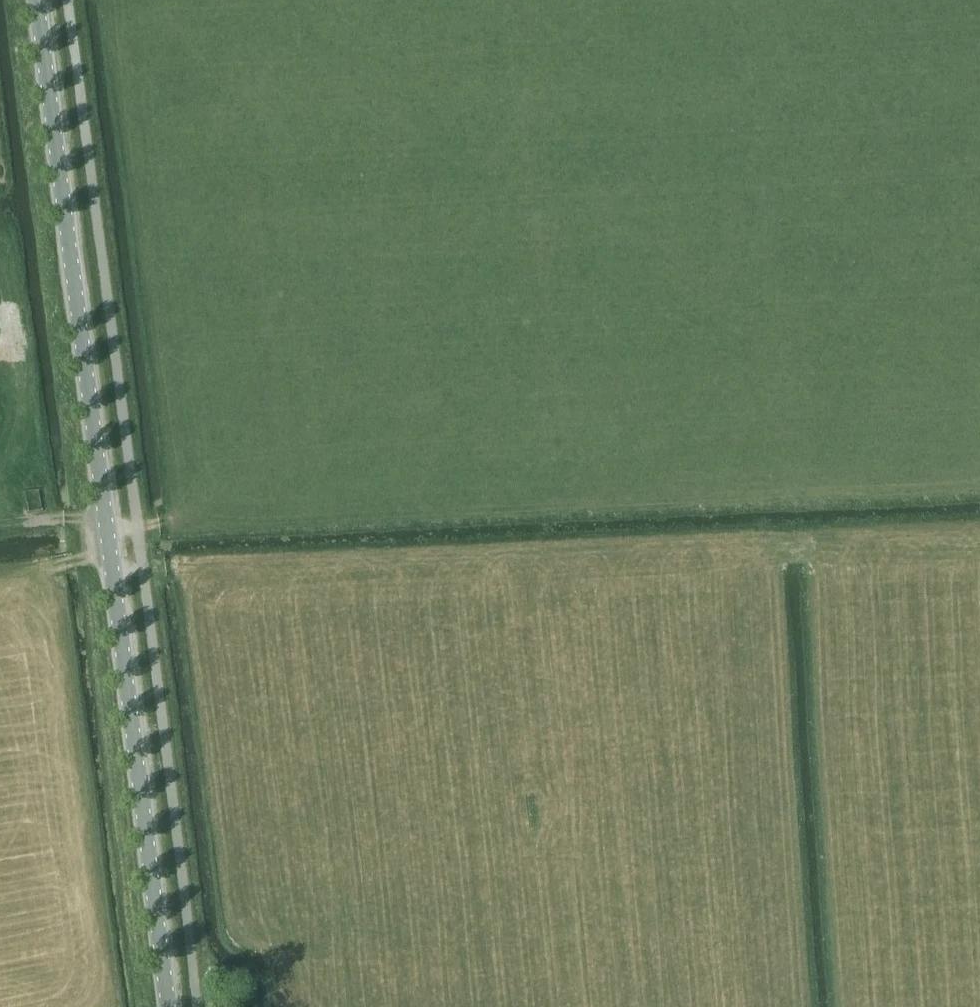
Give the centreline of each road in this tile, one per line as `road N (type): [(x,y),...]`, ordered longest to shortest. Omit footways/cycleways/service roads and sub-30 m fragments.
road 1 (unclassified): [(169,1006),(36,0)]

